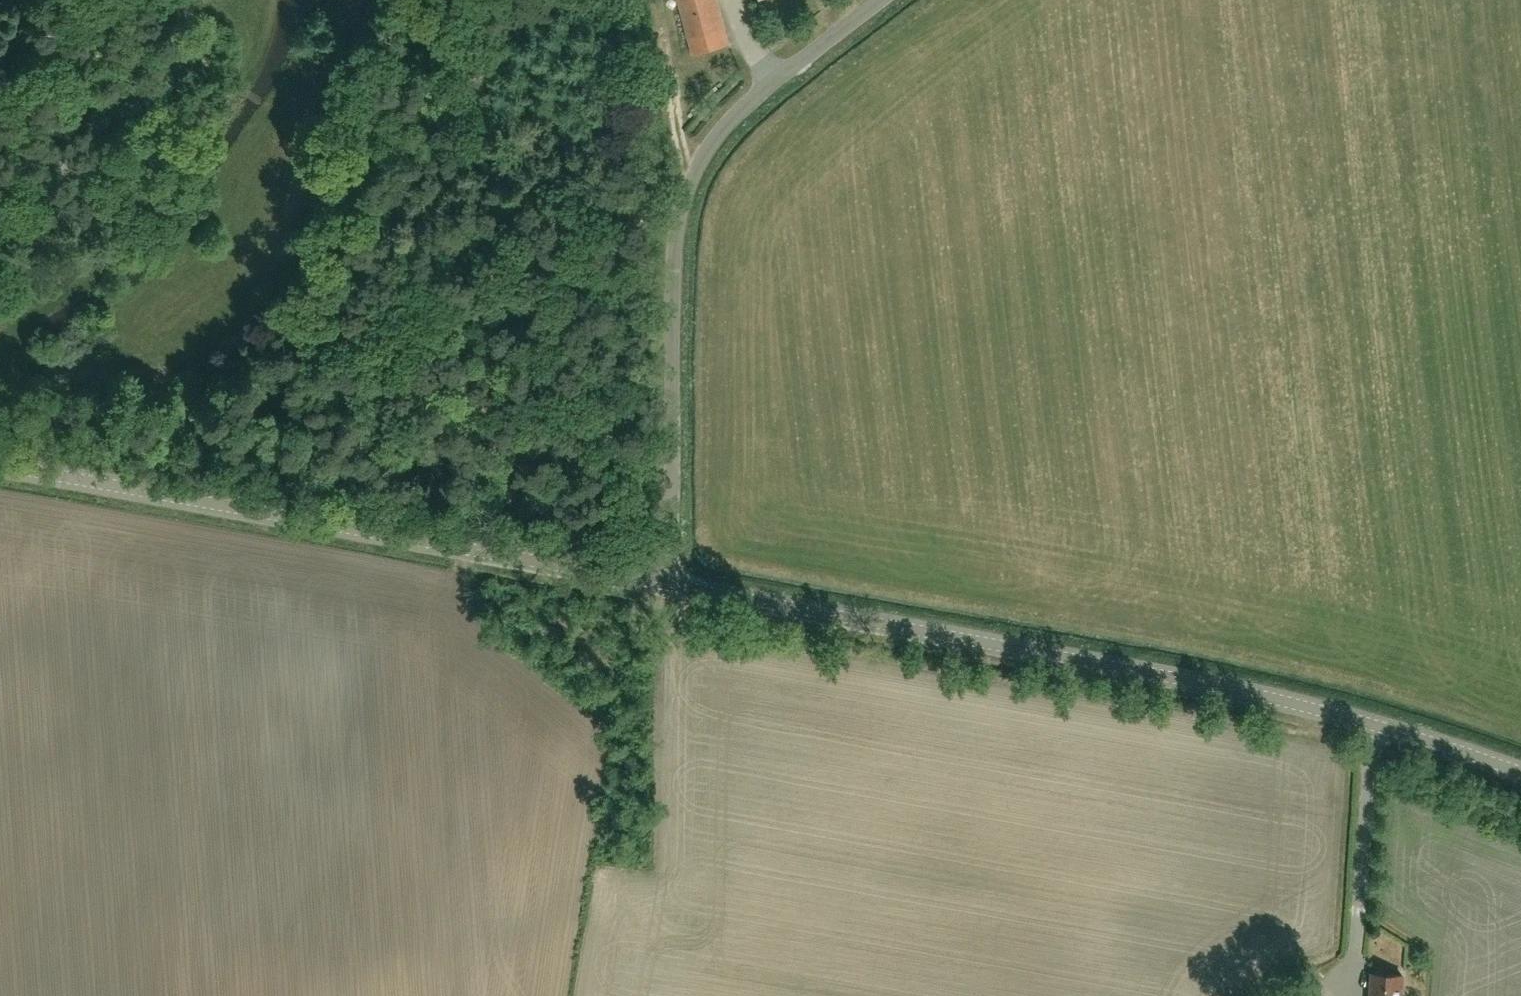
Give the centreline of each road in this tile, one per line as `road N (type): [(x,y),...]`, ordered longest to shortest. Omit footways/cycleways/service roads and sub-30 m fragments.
road 1 (tertiary): [(1520,764),(1366,709),(661,580)]
road 2 (tertiary): [(661,580),(0,466)]
road 3 (unclassified): [(661,580),(694,175),(736,111),(878,0)]

